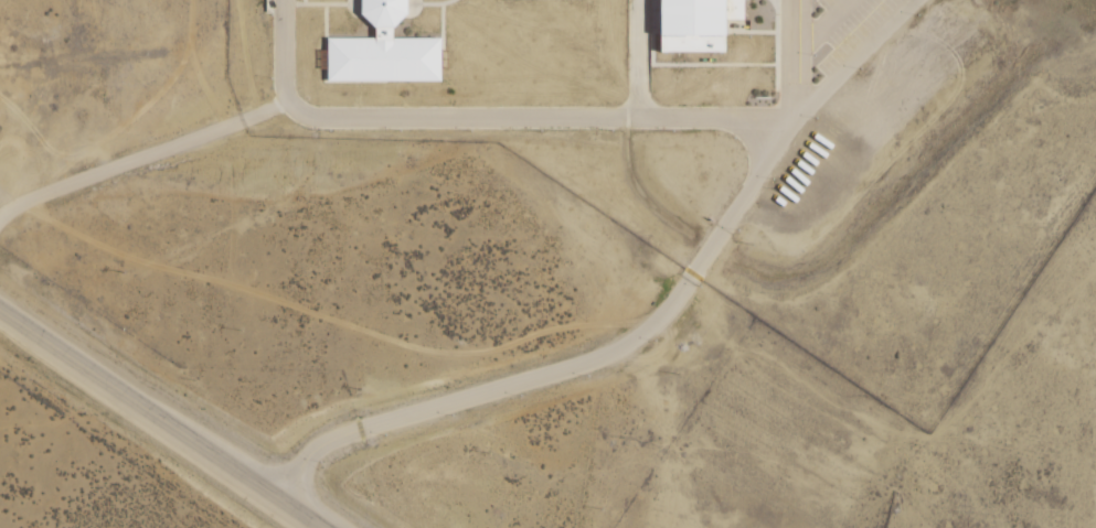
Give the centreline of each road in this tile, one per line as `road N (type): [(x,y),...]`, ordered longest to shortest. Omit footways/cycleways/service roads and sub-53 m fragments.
road 1 (secondary): [(330,527),(0,313)]

